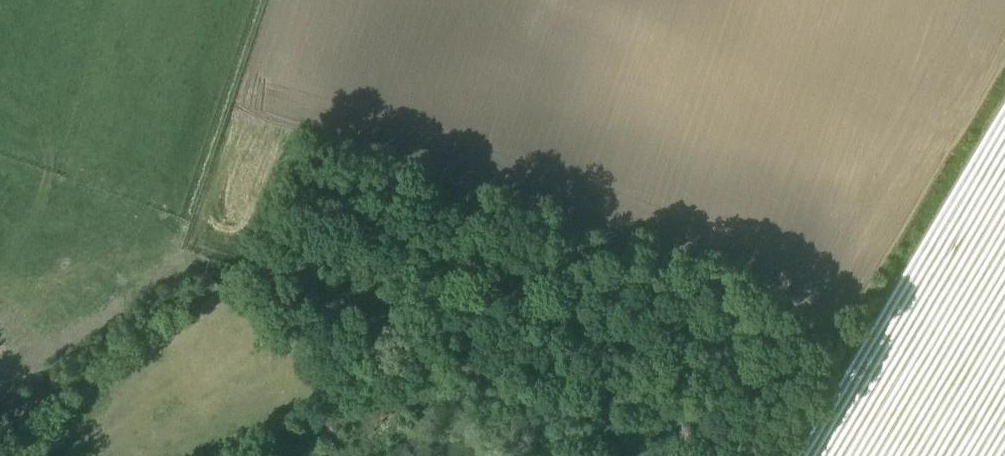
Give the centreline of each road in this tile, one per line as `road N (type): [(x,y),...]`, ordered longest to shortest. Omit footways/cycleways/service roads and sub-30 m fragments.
road 1 (track): [(586,385),(478,354),(446,361),(340,455)]

